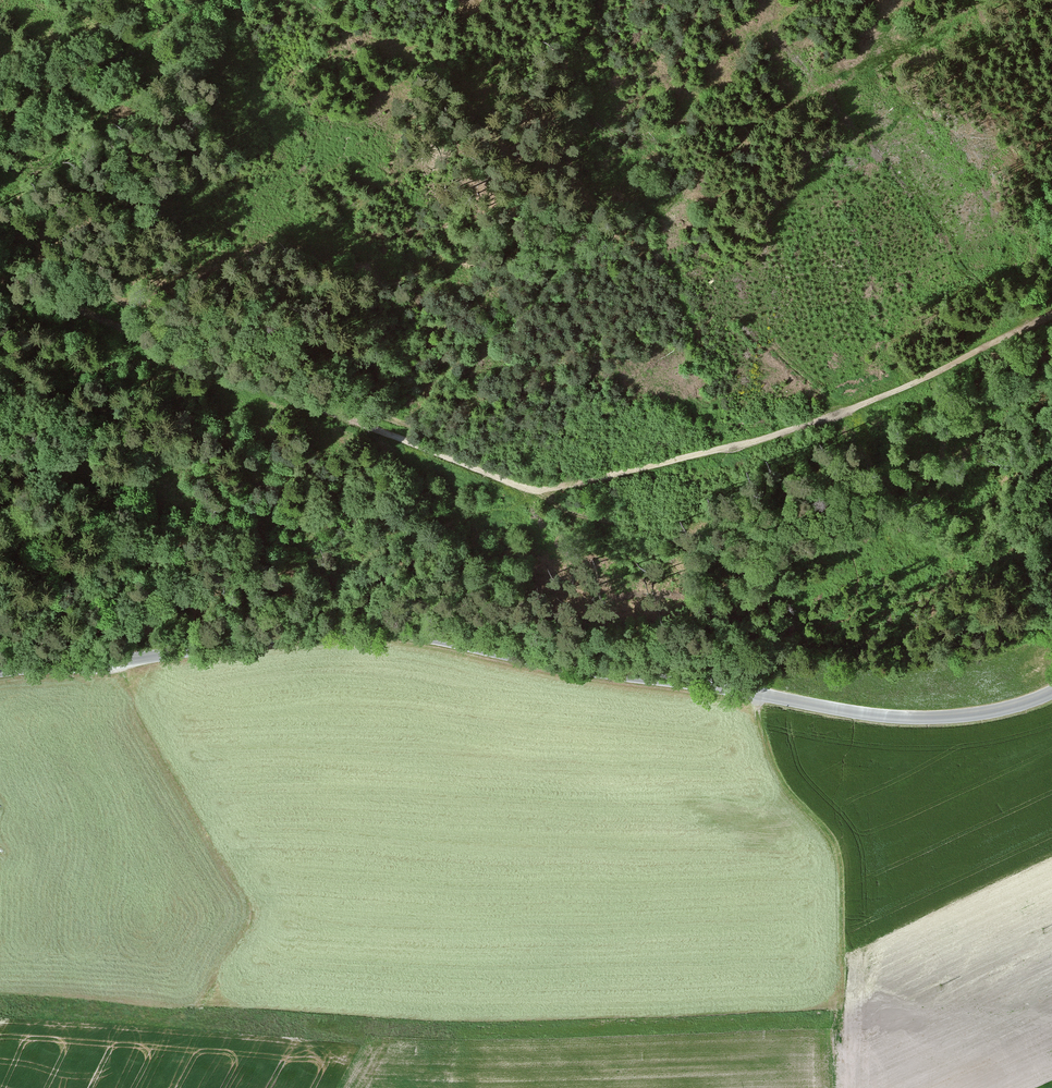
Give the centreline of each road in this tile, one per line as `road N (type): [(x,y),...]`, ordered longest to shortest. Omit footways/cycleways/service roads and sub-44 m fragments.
road 1 (unclassified): [(0,673),(377,631),(884,718),(960,718),(1051,692)]
road 2 (track): [(366,426),(508,321),(564,227),(796,0)]
road 3 (track): [(0,269),(214,365),(534,488)]
road 4 (track): [(534,488),(640,469),(829,415),(1051,311)]
road 5 (track): [(831,1087),(826,1033),(837,1000),(838,858),(824,827),(775,782),(755,693)]
road 6 (track): [(0,112),(211,0)]
road 7 (track): [(162,585),(0,657)]

